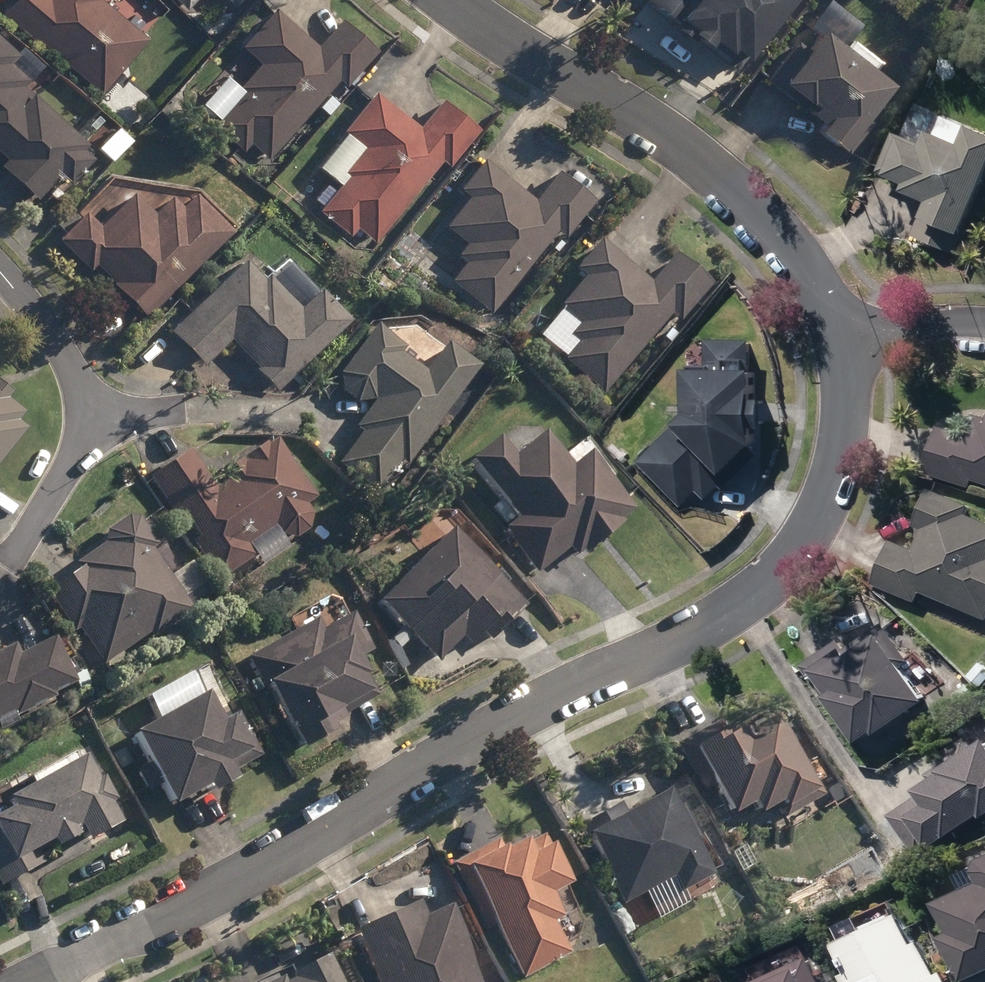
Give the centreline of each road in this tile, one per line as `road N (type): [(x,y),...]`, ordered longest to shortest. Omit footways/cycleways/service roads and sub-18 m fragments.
road 1 (residential): [(33,981),(299,848),(478,738),(716,622),(768,588),(811,536),(838,482),(847,430),(843,343)]
road 2 (residential): [(450,0),(711,171),(772,227),(821,290)]
road 3 (residential): [(4,564),(85,440),(84,413)]
road 4 (residential): [(84,413),(72,371),(0,273)]
road 5 (residential): [(843,343),(943,321),(984,323)]

